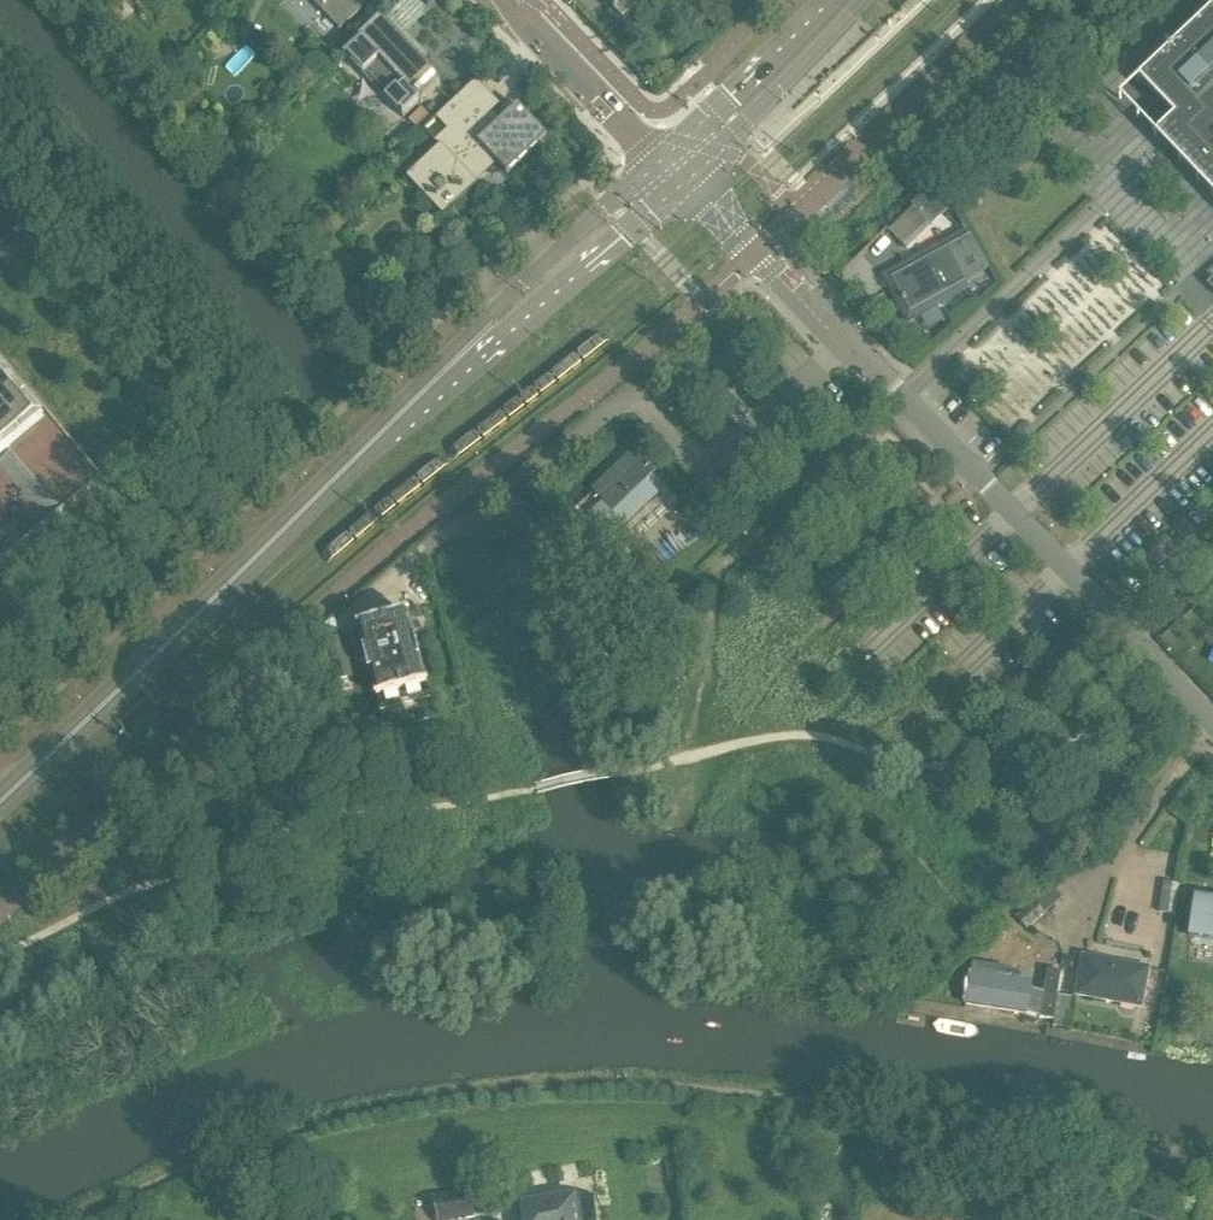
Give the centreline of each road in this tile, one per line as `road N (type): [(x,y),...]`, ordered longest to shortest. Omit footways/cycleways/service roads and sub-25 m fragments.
road 1 (secondary): [(0,803),(455,363),(674,167)]
road 2 (unclassified): [(1212,719),(674,167)]
road 3 (track): [(902,394),(720,564),(691,756)]
road 4 (secondary): [(674,167),(852,0)]
road 5 (residential): [(646,142),(525,18),(518,0)]

